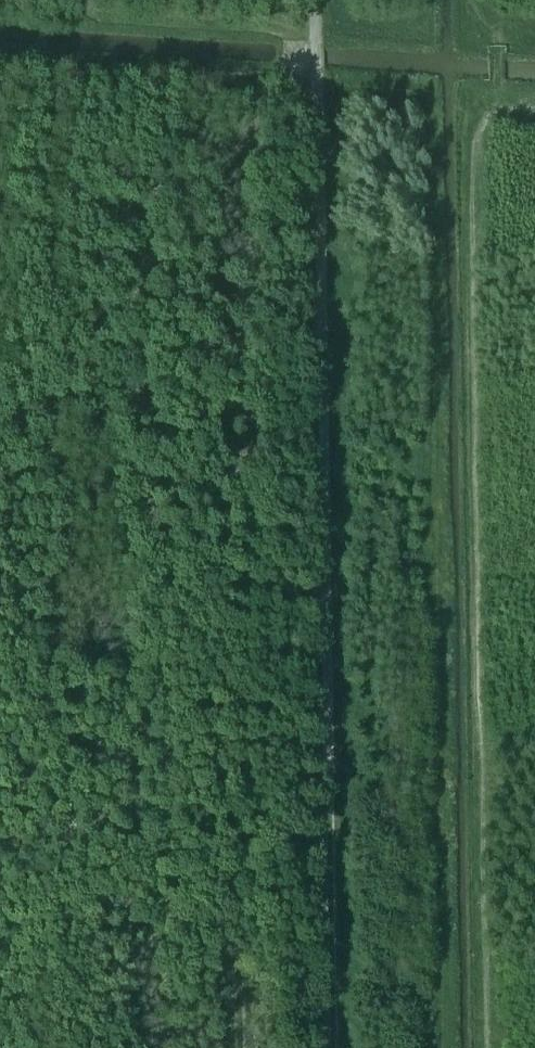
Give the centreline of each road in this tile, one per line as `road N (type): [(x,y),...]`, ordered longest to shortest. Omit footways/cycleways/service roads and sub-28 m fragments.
road 1 (track): [(487,1047),(472,148),(501,111),(534,111)]
road 2 (track): [(333,1047),(310,83)]
road 3 (track): [(310,83),(0,59)]

